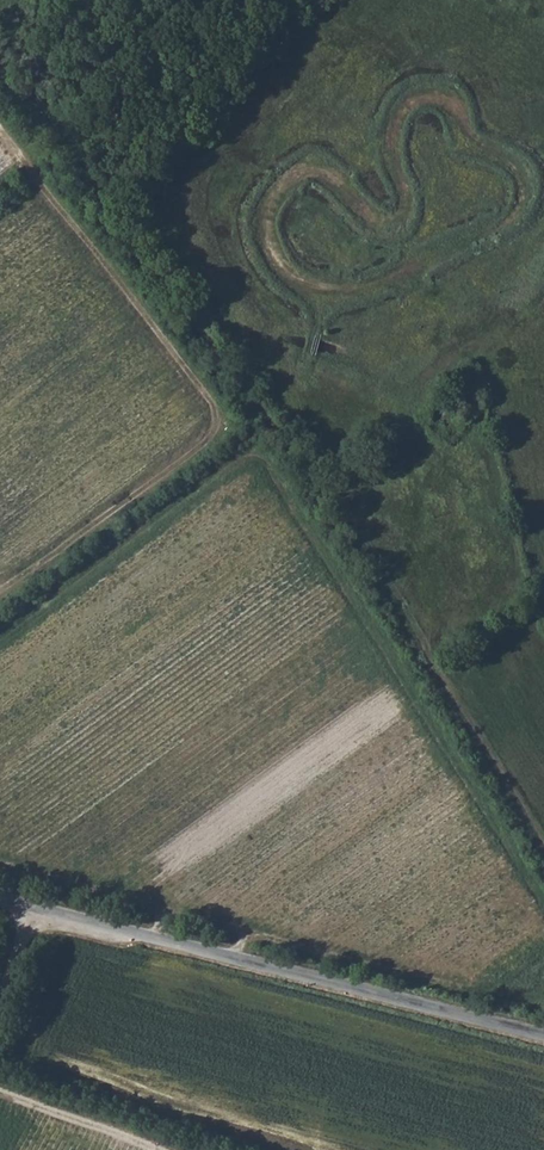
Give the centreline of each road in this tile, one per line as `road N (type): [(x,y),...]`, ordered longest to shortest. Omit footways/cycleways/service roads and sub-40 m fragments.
road 1 (track): [(0,74),(326,493),(543,841)]
road 2 (unclassified): [(543,1036),(0,903)]

